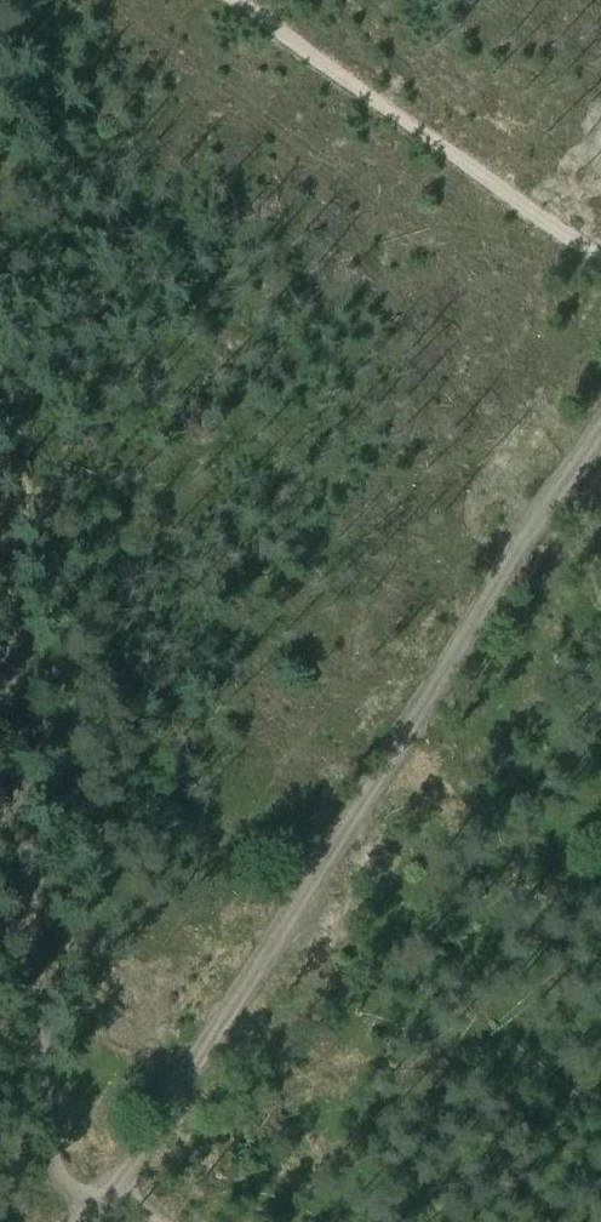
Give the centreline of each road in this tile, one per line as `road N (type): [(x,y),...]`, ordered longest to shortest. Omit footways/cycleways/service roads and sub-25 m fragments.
road 1 (track): [(600,414),(112,1181)]
road 2 (track): [(600,258),(232,0)]
road 3 (track): [(0,787),(40,1221)]

